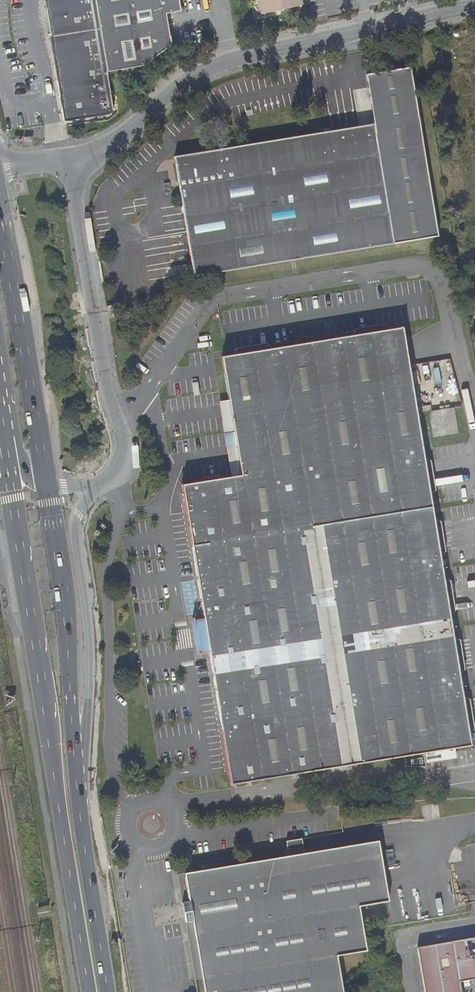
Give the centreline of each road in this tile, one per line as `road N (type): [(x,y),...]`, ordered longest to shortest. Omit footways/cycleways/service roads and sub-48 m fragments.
road 1 (primary): [(14,454),(8,492),(86,991)]
road 2 (tertiary): [(474,8),(203,71),(115,141),(68,161)]
road 3 (tertiary): [(93,487),(115,476),(124,445),(68,161)]
road 4 (primary): [(81,787),(70,634),(43,483)]
road 5 (tertiary): [(81,787),(88,657),(71,530),(93,487)]
road 6 (primary): [(43,483),(0,218)]
road 7 (primary): [(111,991),(81,787)]

